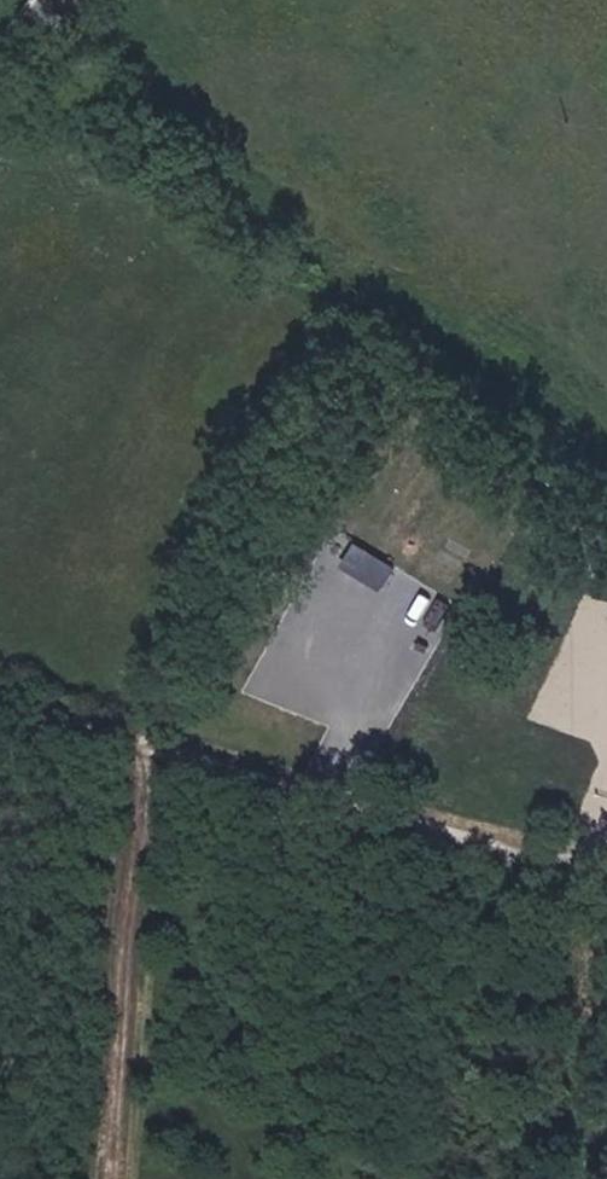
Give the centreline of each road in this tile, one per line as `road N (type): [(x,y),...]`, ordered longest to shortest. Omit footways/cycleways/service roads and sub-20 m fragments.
road 1 (track): [(606,861),(0,713)]

